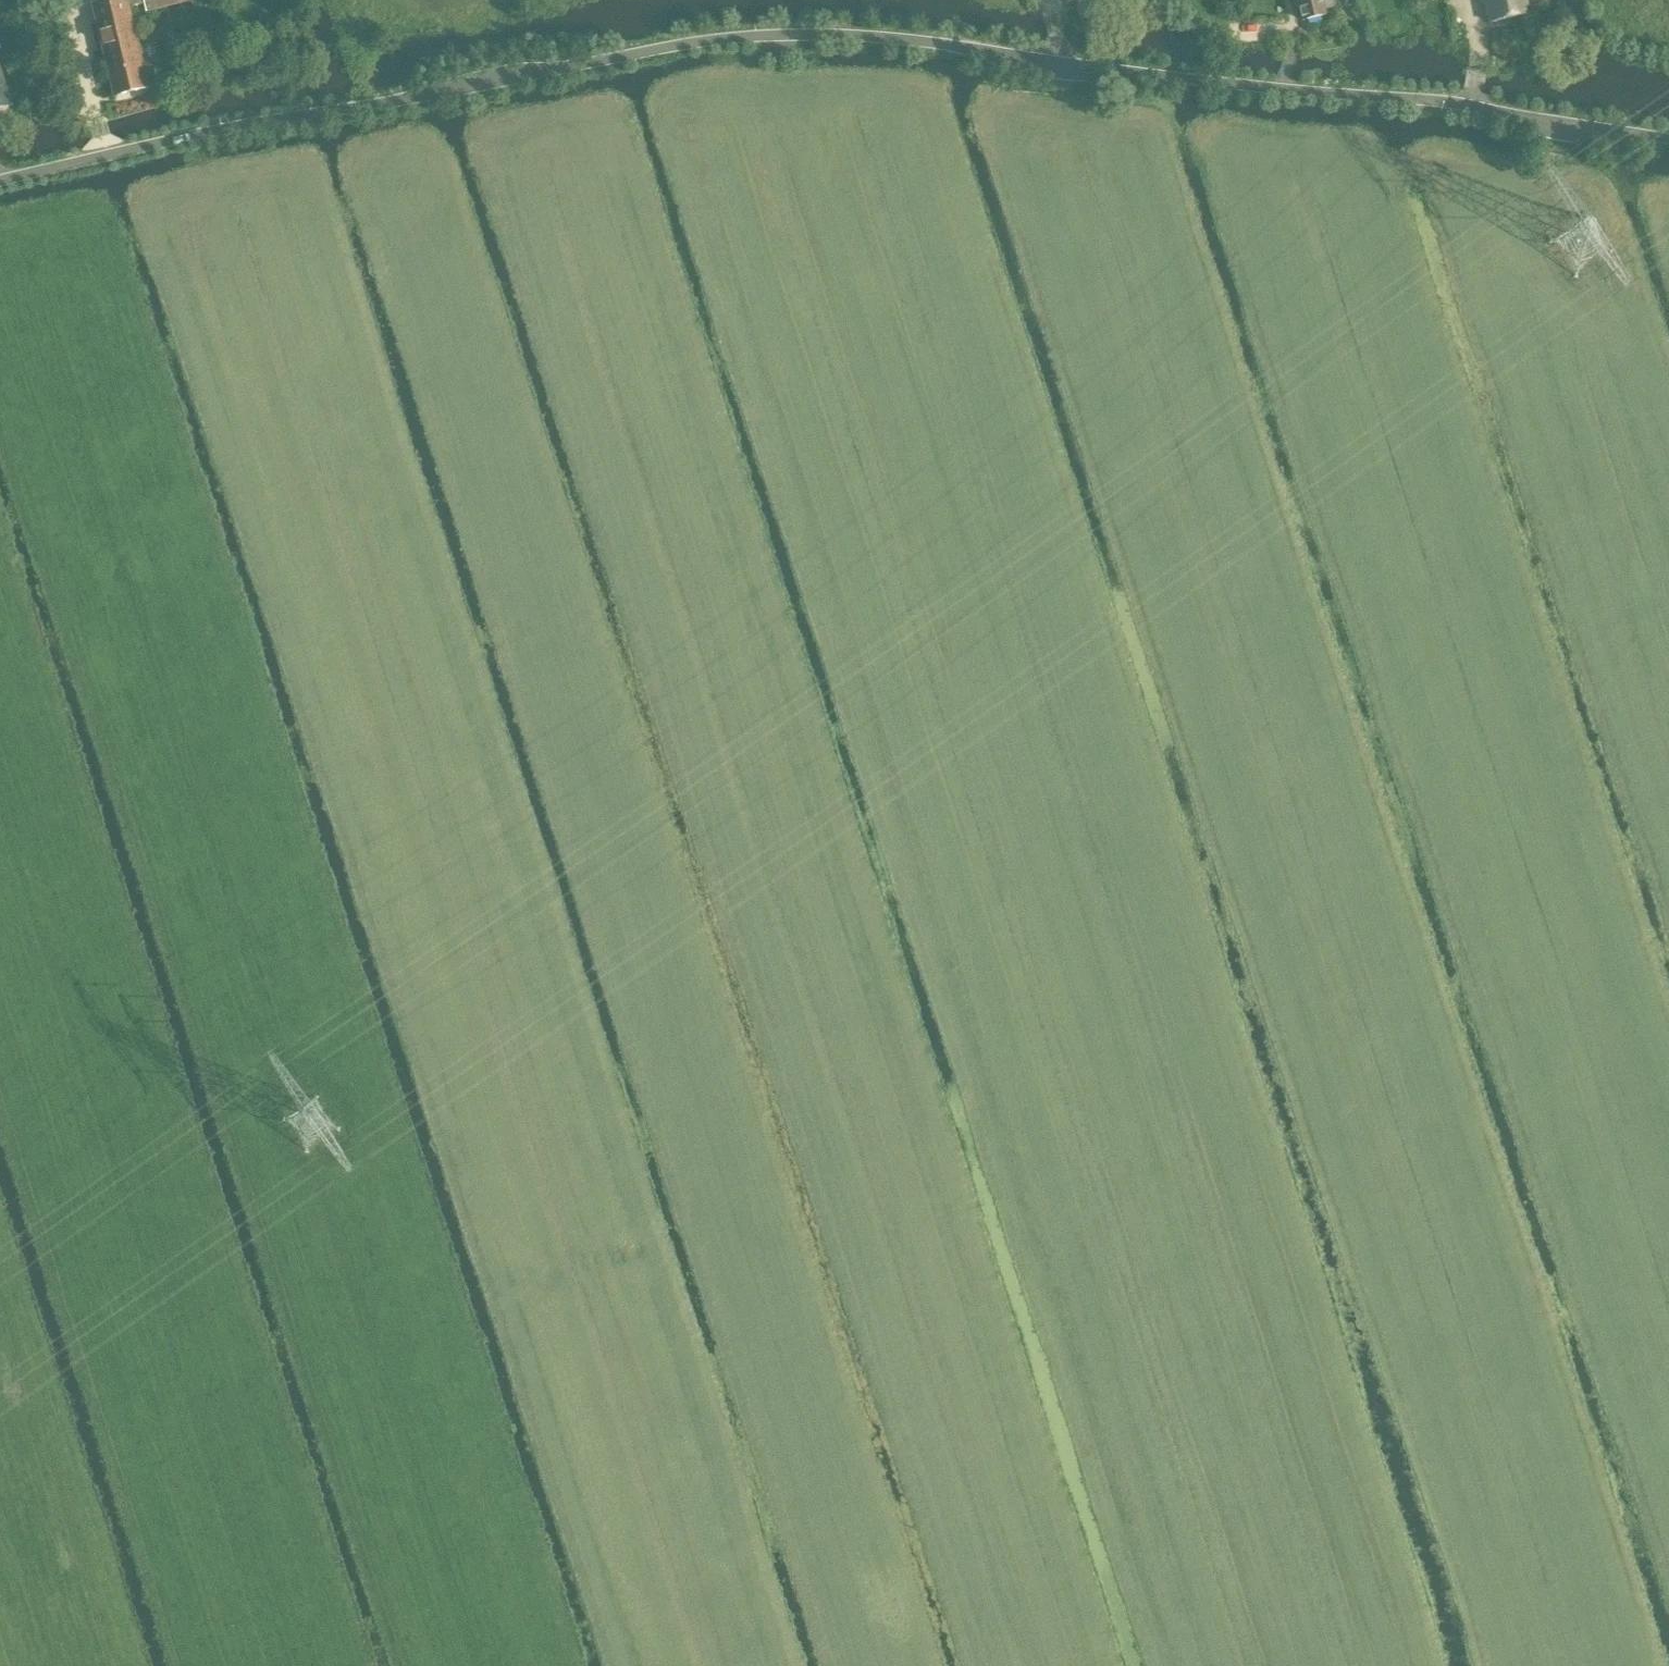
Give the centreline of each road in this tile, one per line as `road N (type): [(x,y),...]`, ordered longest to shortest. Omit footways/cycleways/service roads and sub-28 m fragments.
road 1 (unclassified): [(0,181),(228,129),(696,43),(824,35),(1472,106),(1668,140)]

